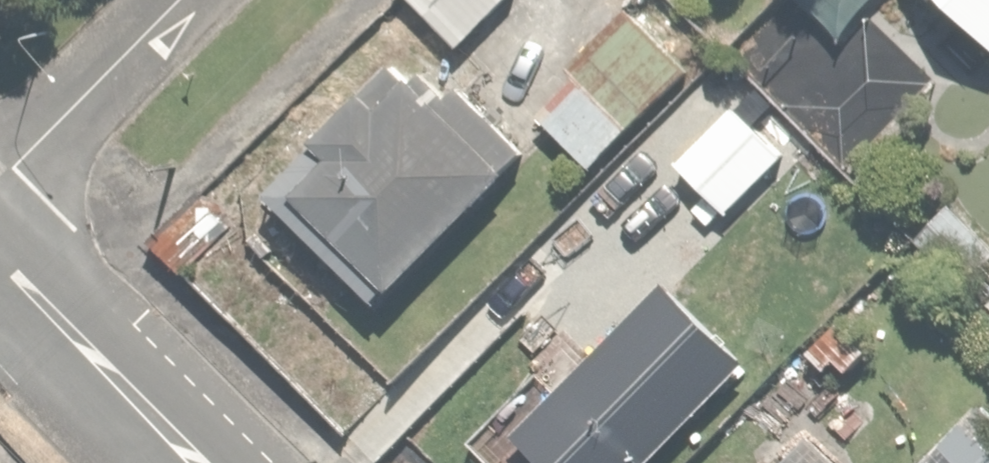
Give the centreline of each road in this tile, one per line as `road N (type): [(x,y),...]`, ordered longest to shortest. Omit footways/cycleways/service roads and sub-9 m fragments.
road 1 (residential): [(207,462),(0,255)]
road 2 (residential): [(0,190),(187,0)]

